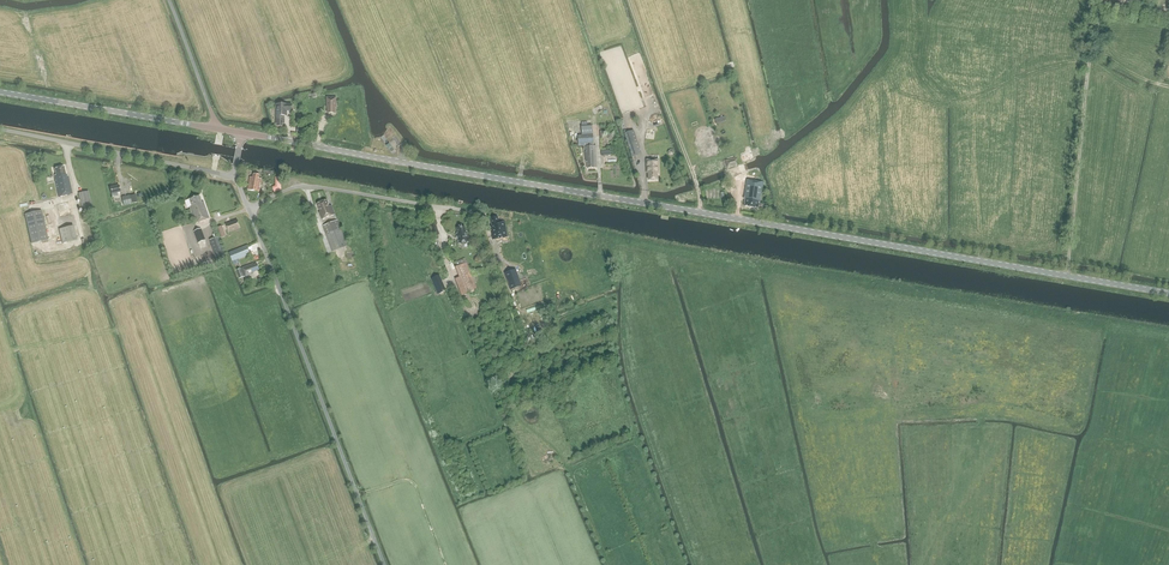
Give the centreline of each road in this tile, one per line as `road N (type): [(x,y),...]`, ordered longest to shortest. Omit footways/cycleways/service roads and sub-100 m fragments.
road 1 (tertiary): [(1168,293),(242,133)]
road 2 (unclassified): [(384,564),(248,208)]
road 3 (track): [(1068,275),(1100,0)]
road 4 (unclassified): [(248,208),(303,185),(487,215)]
road 5 (unclassified): [(236,176),(0,130)]
road 6 (tertiary): [(218,128),(0,92)]
road 7 (track): [(358,497),(410,480),(447,564)]
road 8 (unclassified): [(218,128),(168,0)]

